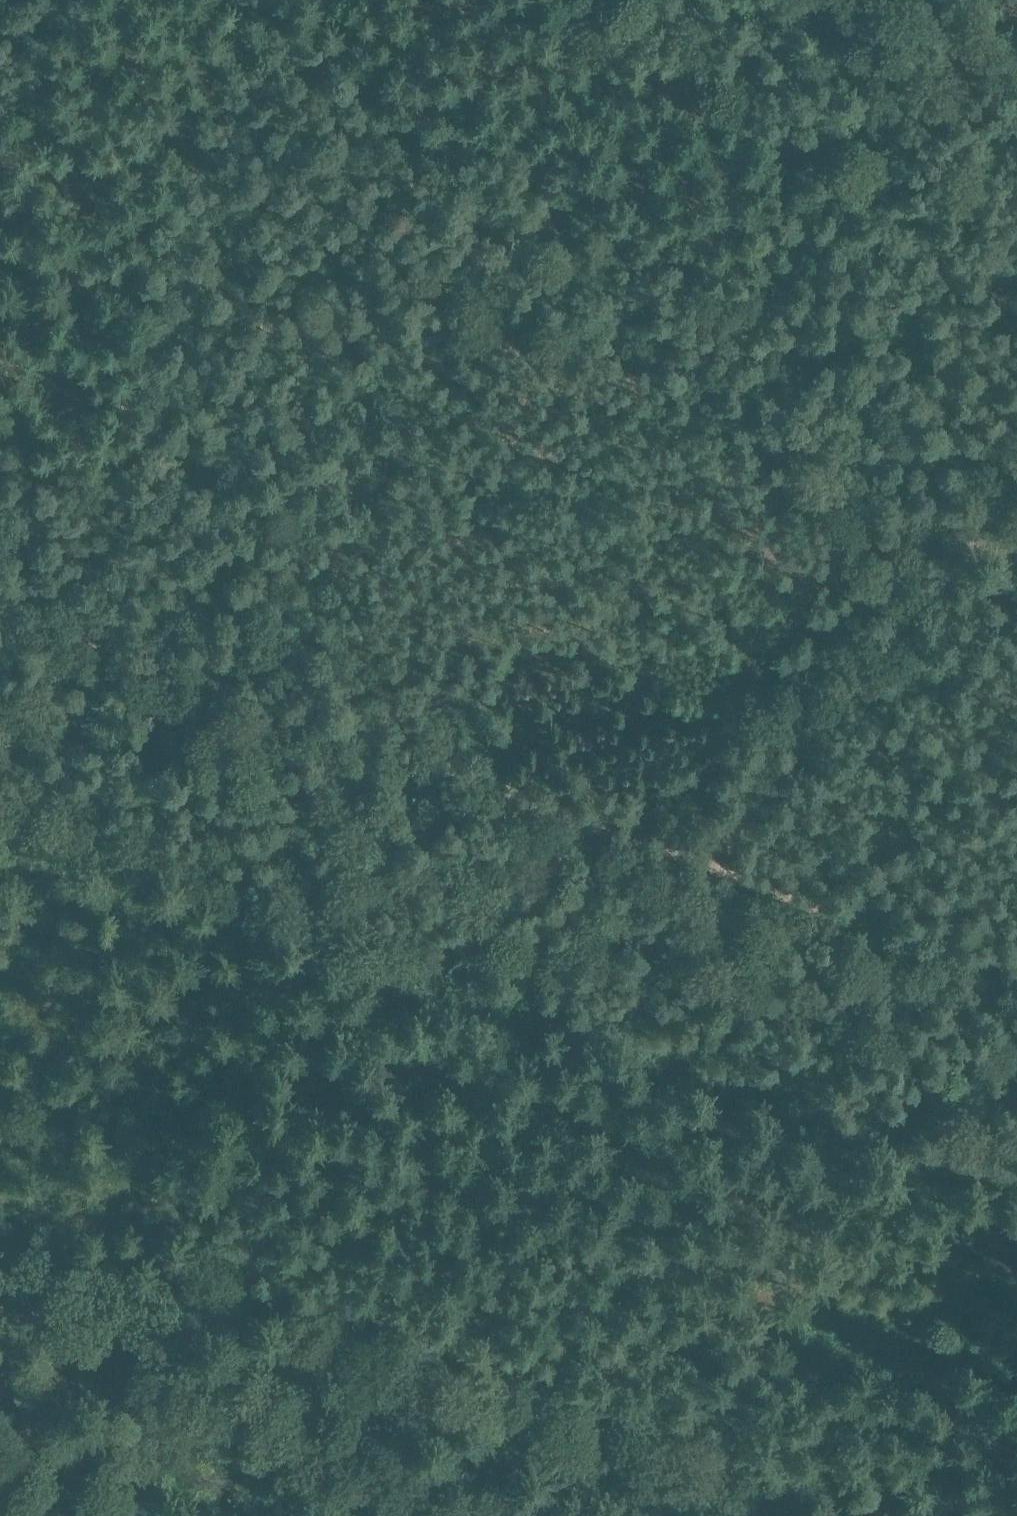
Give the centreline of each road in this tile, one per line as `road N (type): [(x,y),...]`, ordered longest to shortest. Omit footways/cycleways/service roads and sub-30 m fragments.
road 1 (track): [(1016,985),(0,610)]
road 2 (track): [(0,1305),(576,1515)]
road 3 (track): [(1016,480),(688,863)]

